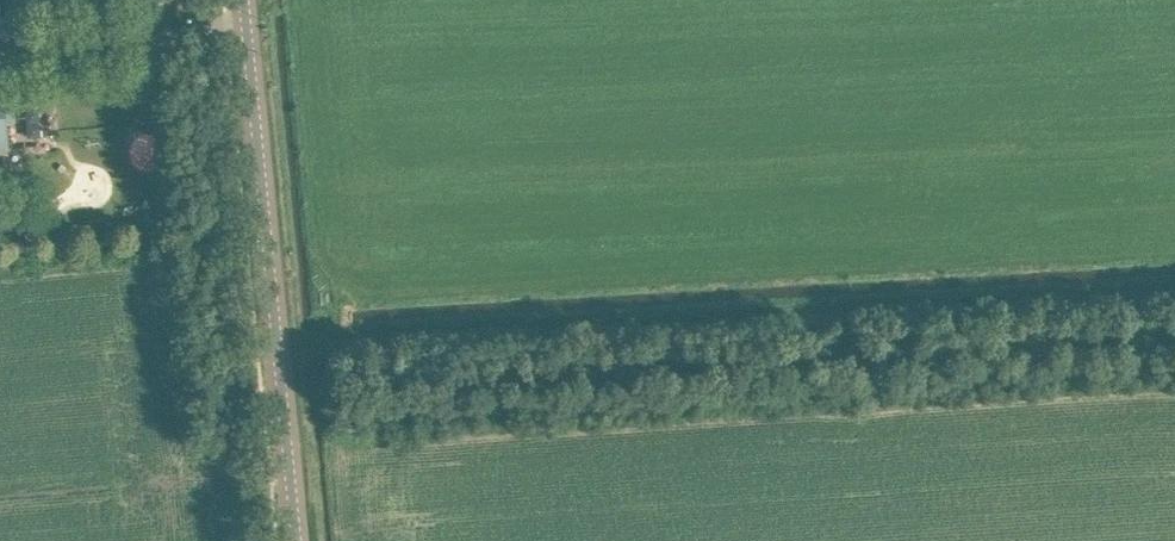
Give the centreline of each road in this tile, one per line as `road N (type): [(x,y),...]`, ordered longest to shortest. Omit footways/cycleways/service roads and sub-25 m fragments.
road 1 (tertiary): [(299,540),(246,0)]

